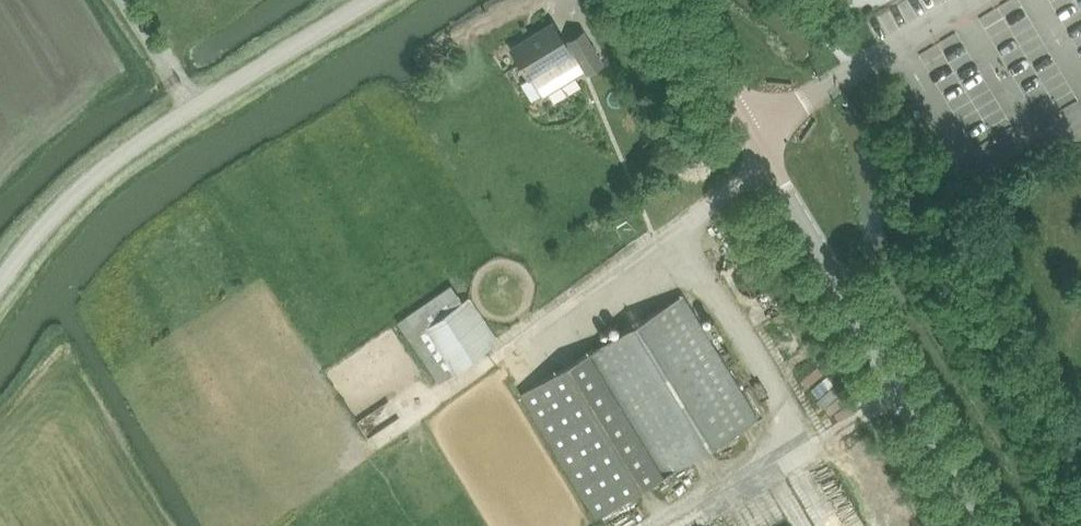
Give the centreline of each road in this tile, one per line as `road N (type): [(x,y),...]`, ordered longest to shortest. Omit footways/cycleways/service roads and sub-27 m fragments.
road 1 (tertiary): [(983,525),(663,0)]
road 2 (unclassified): [(0,279),(80,189),(131,148),(361,0)]

